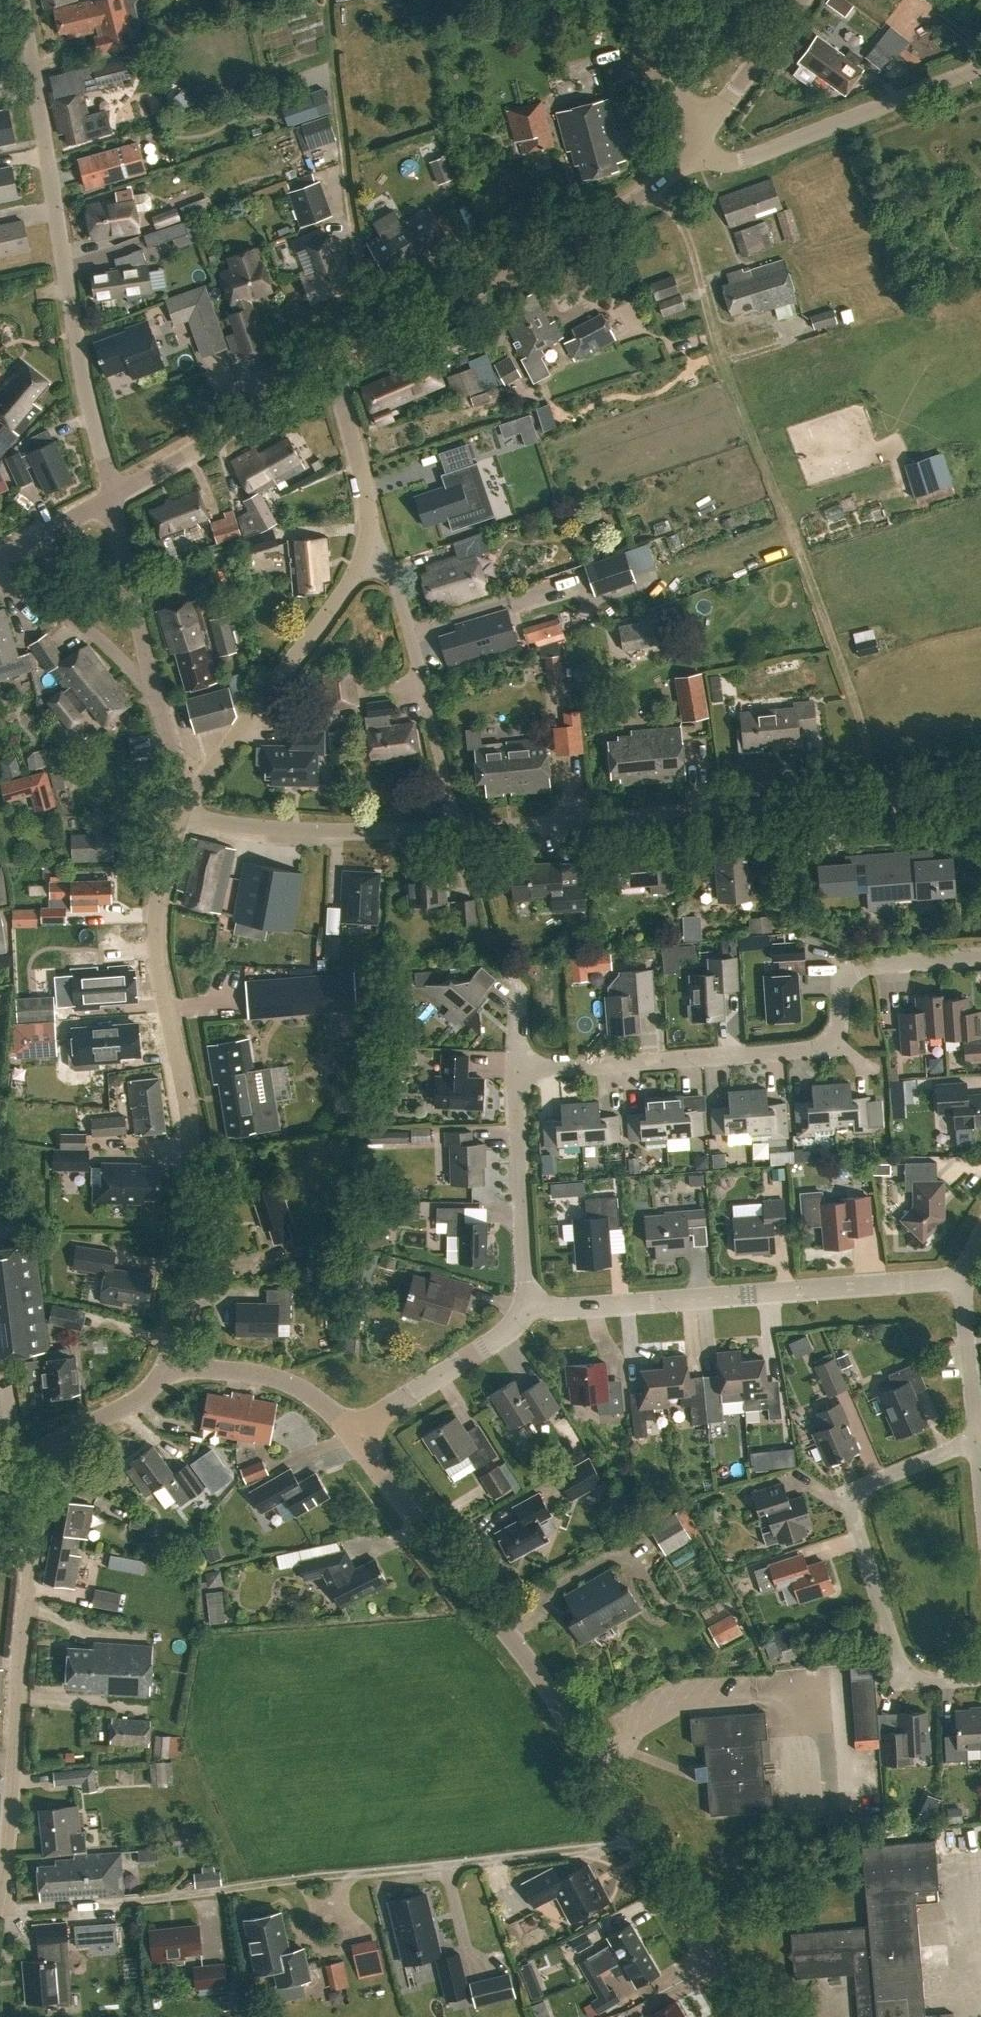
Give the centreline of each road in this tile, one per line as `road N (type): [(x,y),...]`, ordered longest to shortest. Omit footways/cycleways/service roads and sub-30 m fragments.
road 1 (unclassified): [(741,2016),(575,1735),(446,1552),(349,1439)]
road 2 (track): [(651,191),(680,222),(886,798)]
road 3 (track): [(0,1913),(637,1840)]
road 4 (unclassified): [(181,817),(156,926),(189,1114),(176,1370)]
road 5 (unclassified): [(455,826),(980,790)]
road 6 (residential): [(516,1071),(827,1046),(838,1027),(840,982),(853,969),(980,957)]
road 7 (residential): [(113,496),(81,370),(22,0)]
road 8 (residential): [(961,1275),(528,1310)]
road 9 (tertiary): [(334,374),(651,191),(691,159)]
road 10 (residential): [(980,1678),(909,1682),(852,1508),(859,1490),(976,1441)]
road 11 (track): [(365,354),(328,0)]
road 12 (residential): [(30,1559),(0,1882)]
road 13 (unclassified): [(369,549),(186,799)]
road 14 (unclassified): [(691,159),(738,161),(980,65)]
road 15 (residential): [(369,549),(399,592),(455,826)]
road 16 (unclassified): [(181,817),(352,832),(455,826)]
road 17 (tertiary): [(113,496),(334,374)]
road 18 (residential): [(516,1071),(528,1310)]
road 19 (residential): [(528,1310),(349,1439)]
road 20 (residential): [(158,697),(113,496)]
road 21 (residential): [(158,697),(64,613),(0,577)]
road 22 (unclassified): [(334,374),(367,505),(369,549)]
road 23 (residential): [(976,1441),(961,1275)]
road 24 (tertiary): [(705,129),(800,0)]
road 25 (unclassified): [(705,129),(673,71),(668,0)]
road 26 (tertiary): [(0,559),(113,496)]
road 27 (unclassified): [(176,1370),(127,1406),(65,1435)]
road 28 (residential): [(65,1435),(30,1559)]

